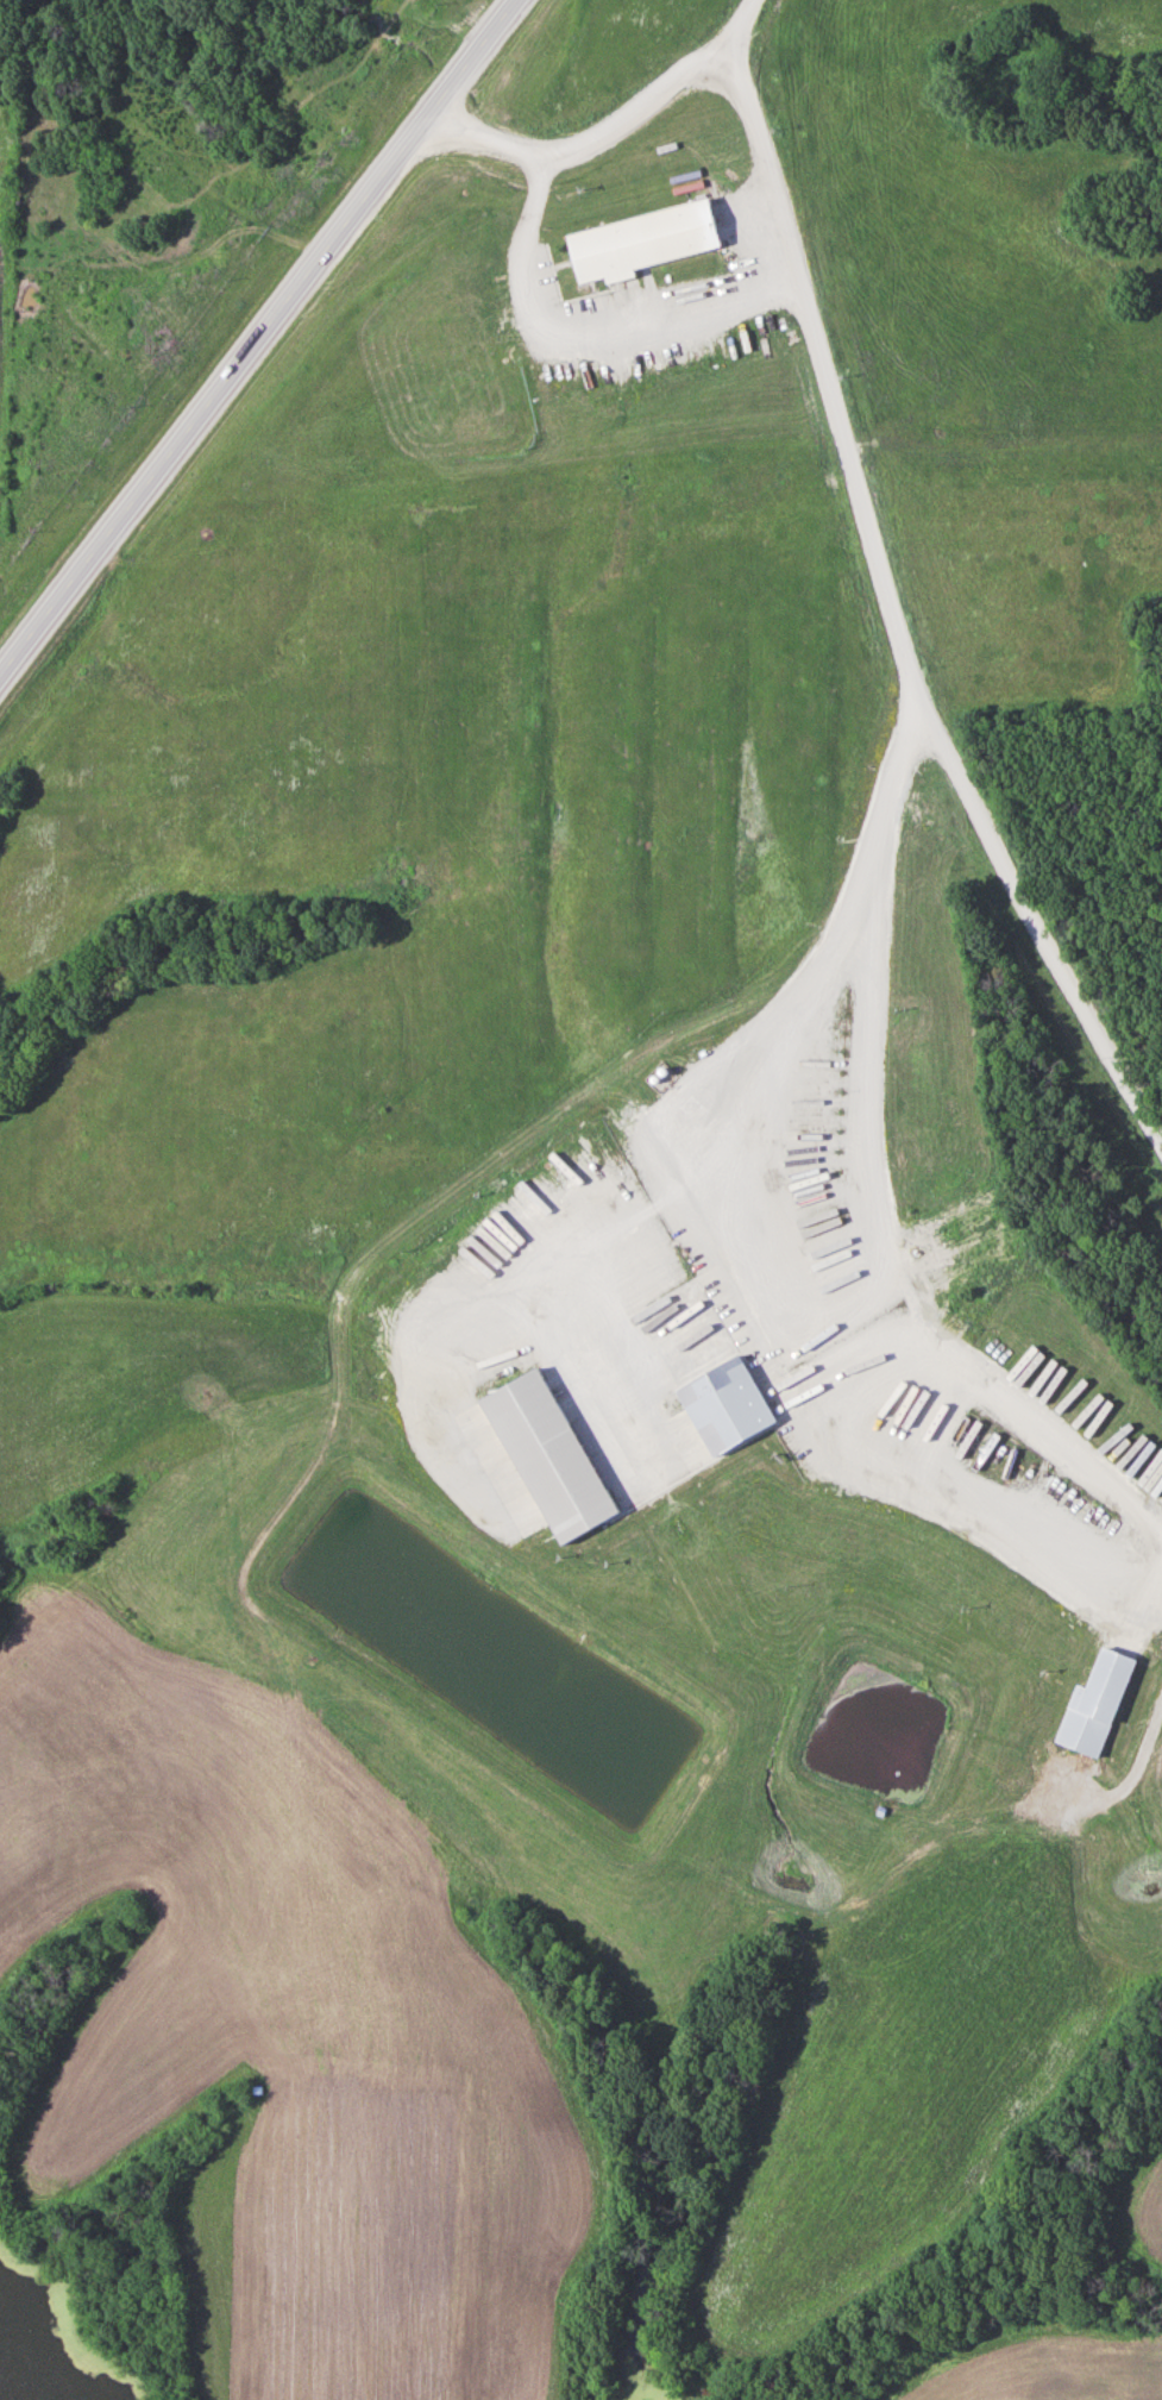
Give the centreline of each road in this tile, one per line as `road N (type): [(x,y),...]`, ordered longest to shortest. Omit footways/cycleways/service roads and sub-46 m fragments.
road 1 (residential): [(1161,1150),(1080,1011),(907,677),(767,173),(722,57)]
road 2 (primary): [(0,681),(422,127)]
road 3 (residential): [(422,127),(539,157),(572,150),(722,57)]
road 4 (primary): [(422,127),(518,0)]

